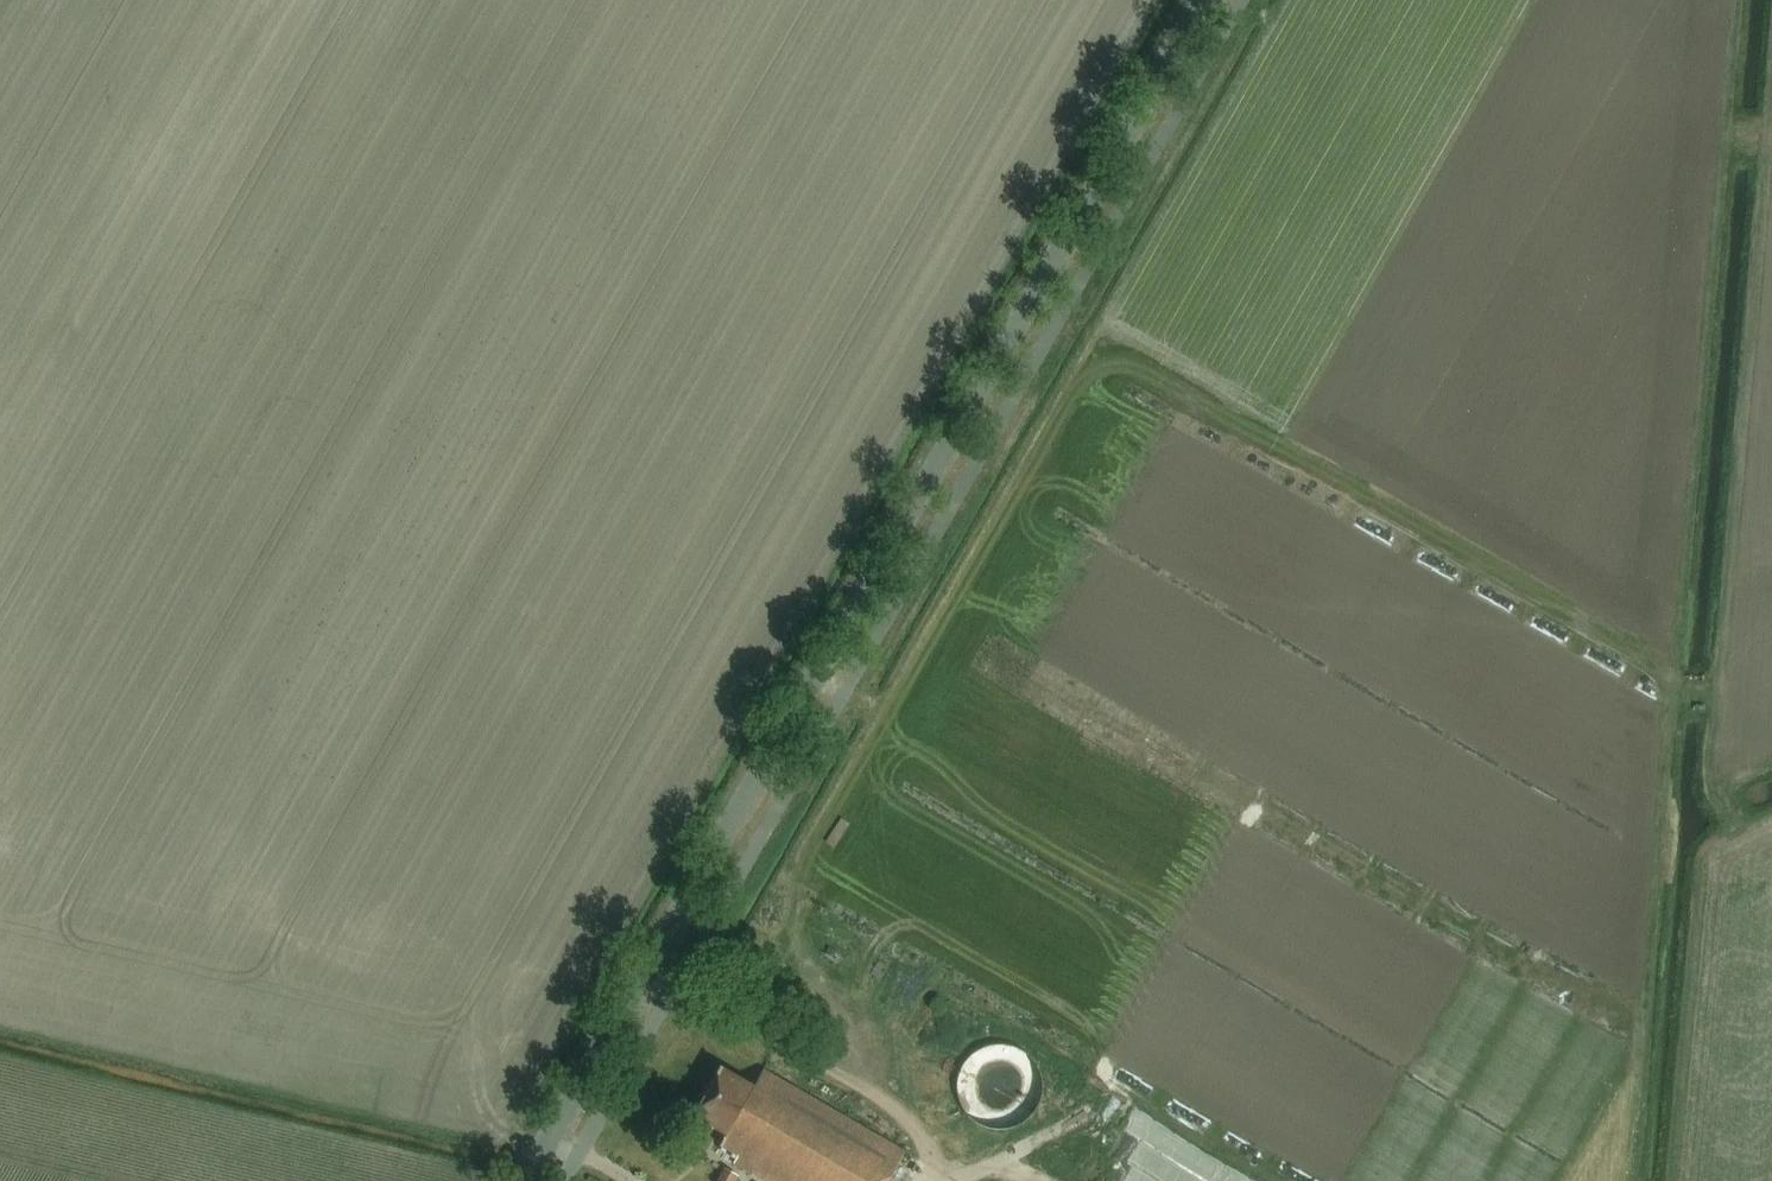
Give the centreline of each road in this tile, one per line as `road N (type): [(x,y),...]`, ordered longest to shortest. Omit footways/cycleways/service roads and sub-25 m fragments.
road 1 (tertiary): [(527,1180),(1205,0)]

